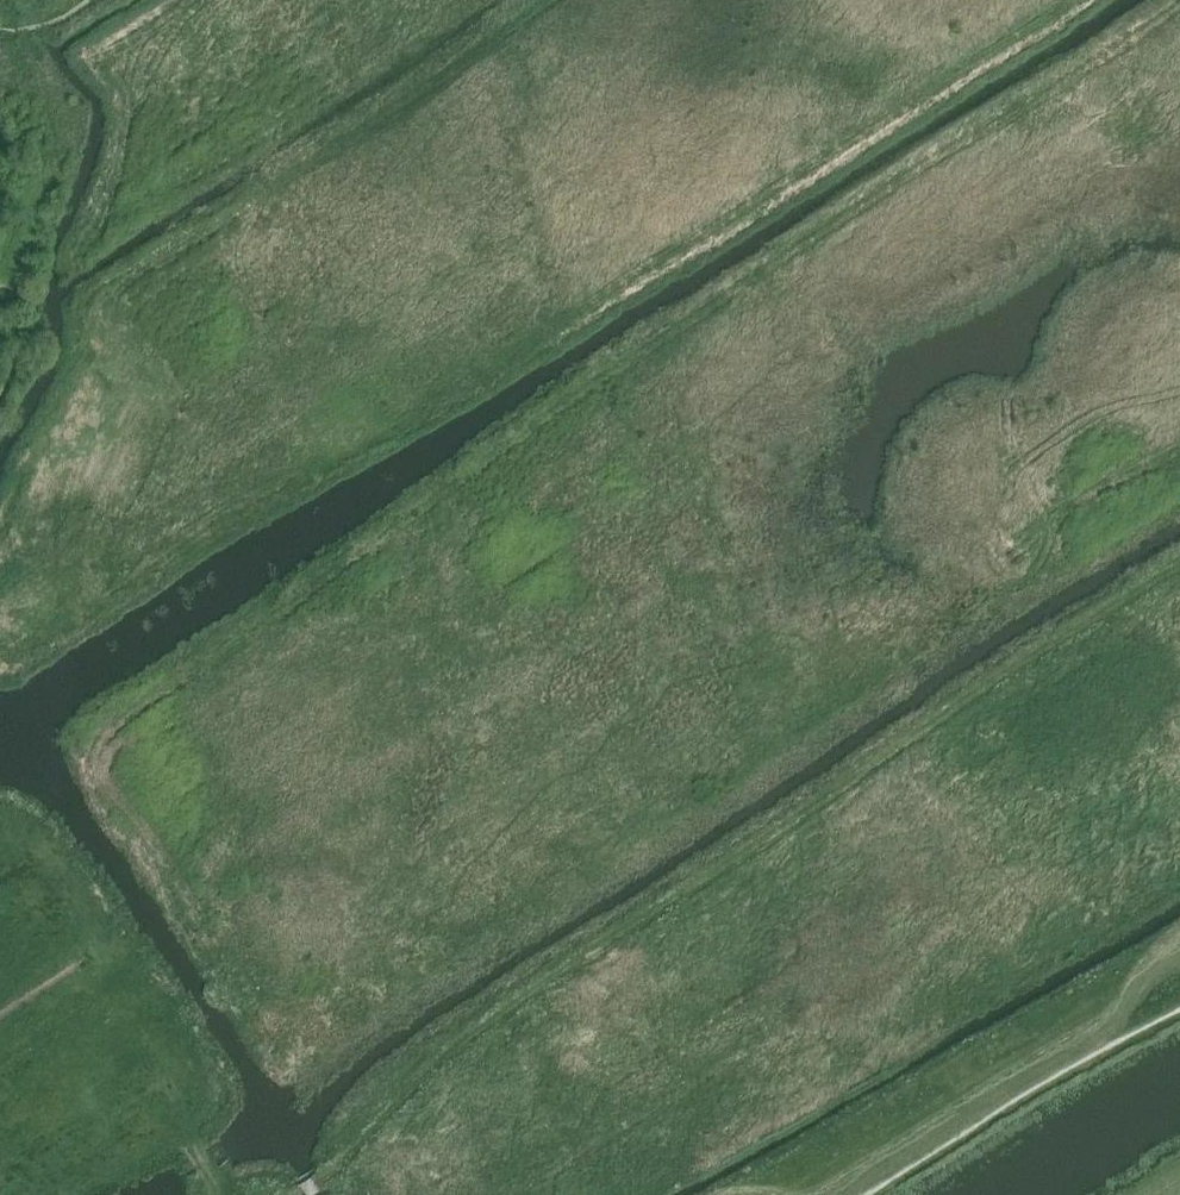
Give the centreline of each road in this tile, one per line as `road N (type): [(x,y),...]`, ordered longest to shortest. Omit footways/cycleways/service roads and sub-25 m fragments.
road 1 (track): [(1179,588),(874,796),(442,1065),(292,1194)]

